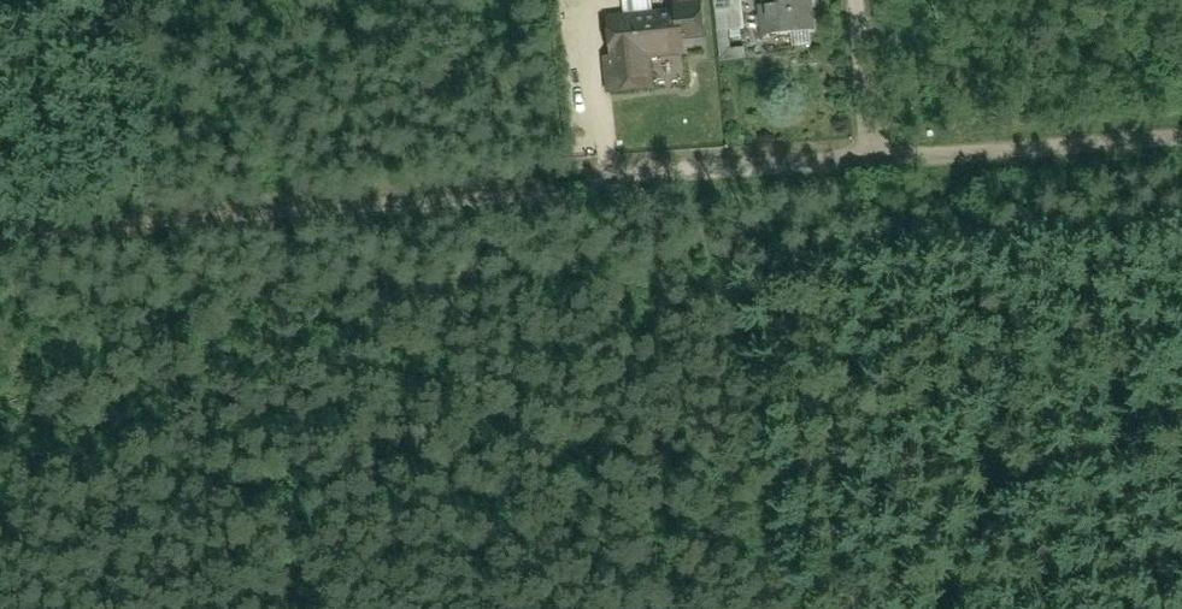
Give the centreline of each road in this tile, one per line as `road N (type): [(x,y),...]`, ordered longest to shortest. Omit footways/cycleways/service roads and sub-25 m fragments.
road 1 (track): [(606,184),(0,241)]
road 2 (track): [(1181,145),(606,184)]
road 3 (track): [(707,175),(800,608)]
road 4 (track): [(94,231),(85,0)]
road 5 (track): [(589,4),(606,184)]

